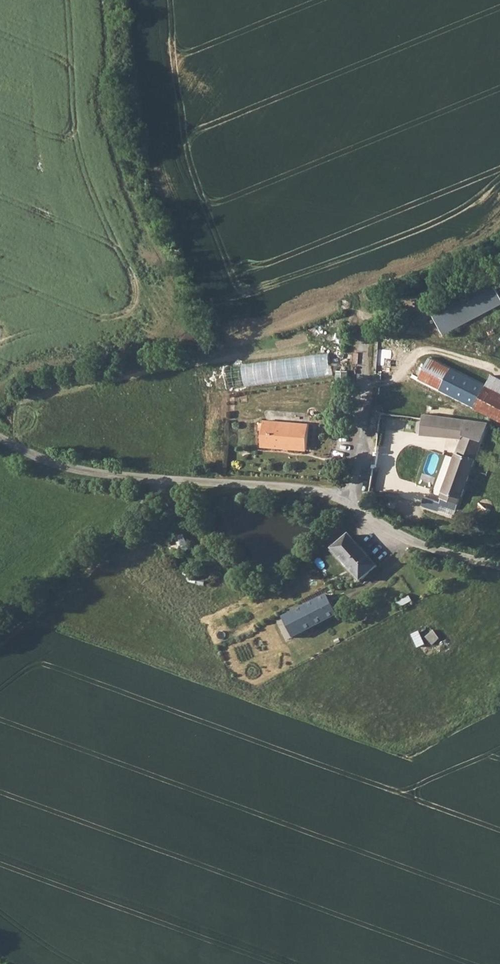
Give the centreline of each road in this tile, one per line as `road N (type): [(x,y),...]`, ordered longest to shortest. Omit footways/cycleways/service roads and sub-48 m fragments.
road 1 (unclassified): [(499,567),(417,547),(321,490),(90,473),(45,460),(0,435)]
road 2 (track): [(168,479),(85,575),(0,638)]

